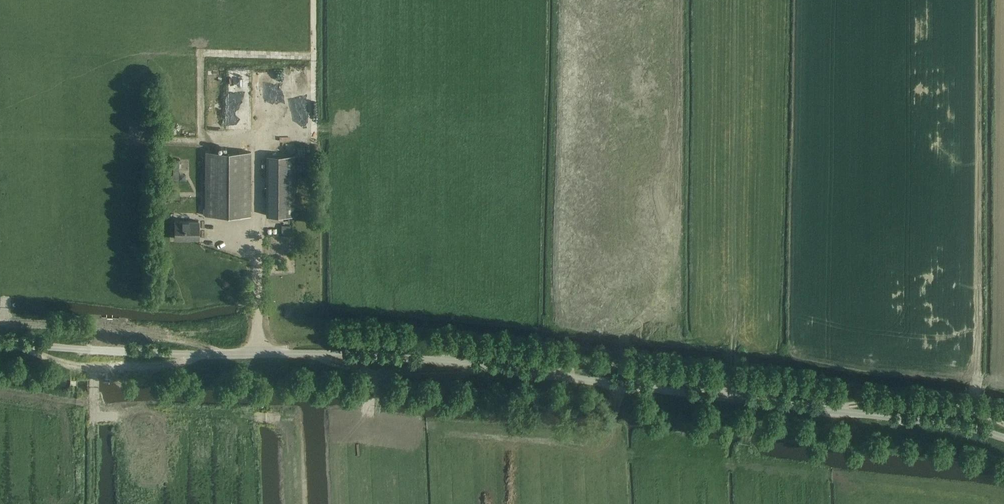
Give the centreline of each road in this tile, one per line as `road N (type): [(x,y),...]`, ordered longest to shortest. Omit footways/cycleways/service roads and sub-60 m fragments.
road 1 (unclassified): [(1003,439),(916,419),(487,370),(0,344)]
road 2 (track): [(1003,424),(978,412),(973,400),(983,0)]
road 3 (track): [(1003,57),(1003,382)]
road 4 (track): [(260,129),(314,129),(314,0)]

